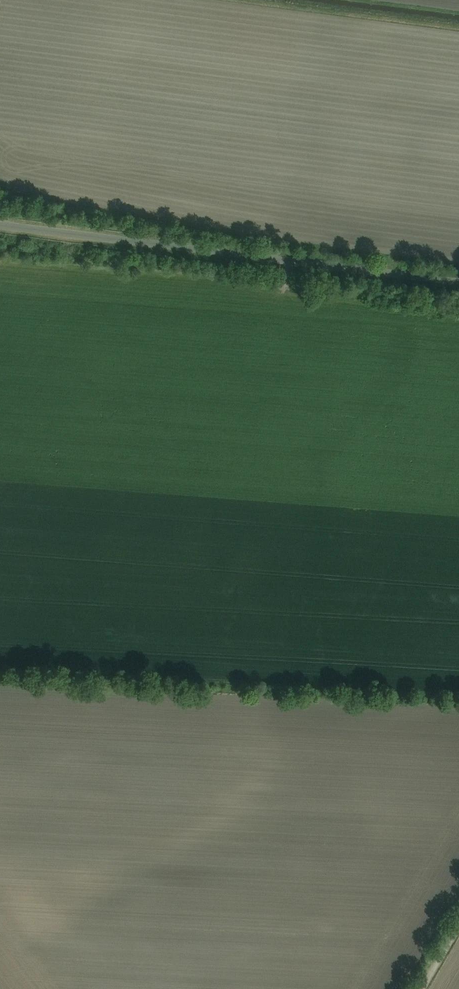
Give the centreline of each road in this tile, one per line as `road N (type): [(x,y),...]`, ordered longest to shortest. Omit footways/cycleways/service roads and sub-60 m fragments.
road 1 (track): [(458,281),(0,223)]

